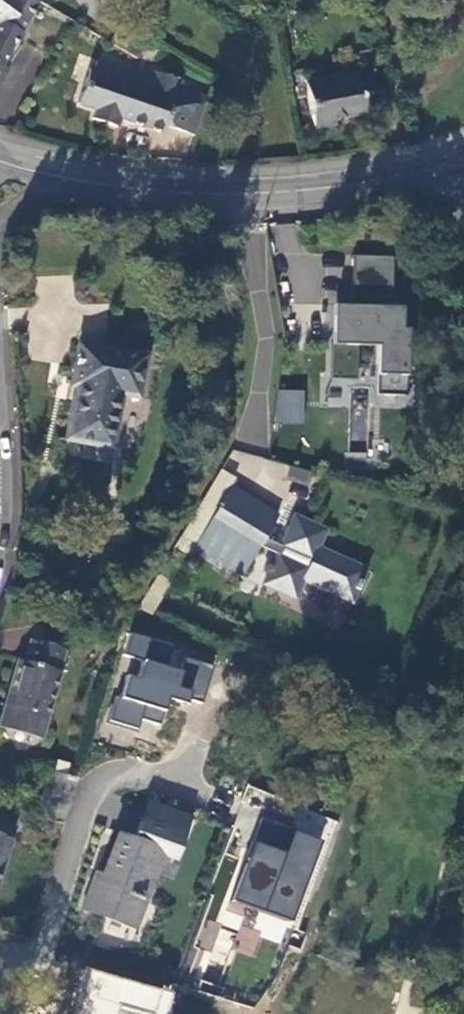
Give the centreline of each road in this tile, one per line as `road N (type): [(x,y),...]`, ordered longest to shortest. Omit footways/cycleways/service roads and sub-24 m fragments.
road 1 (tertiary): [(0,159),(167,193),(241,195),(342,188),(463,162)]

